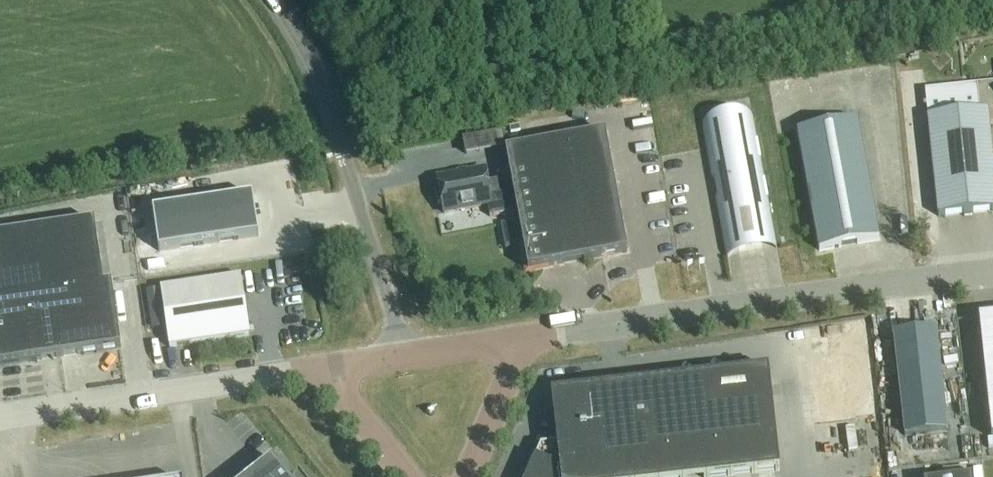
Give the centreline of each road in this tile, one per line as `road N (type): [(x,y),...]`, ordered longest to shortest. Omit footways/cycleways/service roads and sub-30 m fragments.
road 1 (track): [(329,100),(844,0)]
road 2 (unclassified): [(992,273),(527,338)]
road 3 (unclassified): [(403,357),(329,100),(272,0)]
road 4 (unclassified): [(322,370),(0,418)]
road 5 (unclassified): [(469,476),(527,338)]
road 6 (unclassified): [(409,476),(322,370)]
road 7 (unclassified): [(527,338),(403,357)]

